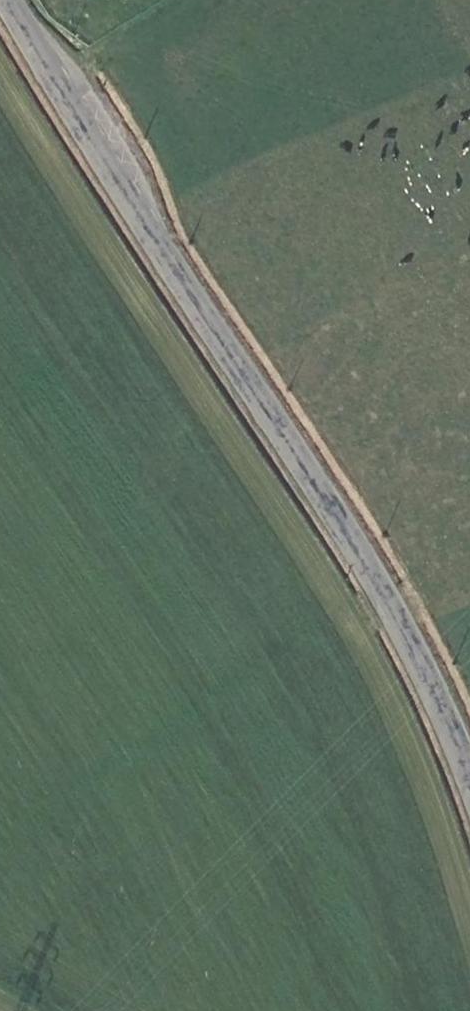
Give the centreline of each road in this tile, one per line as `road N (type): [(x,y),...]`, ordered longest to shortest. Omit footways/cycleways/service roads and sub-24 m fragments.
road 1 (tertiary): [(11,0),(367,559),(469,768)]

